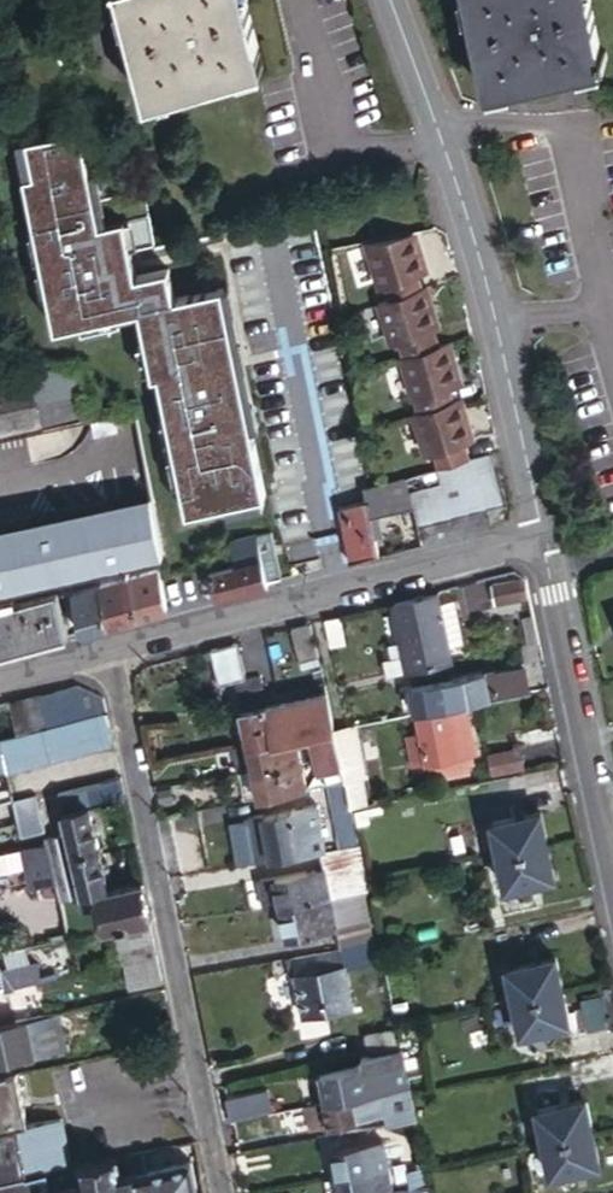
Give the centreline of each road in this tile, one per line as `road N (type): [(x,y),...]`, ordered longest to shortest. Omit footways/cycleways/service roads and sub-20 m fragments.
road 1 (residential): [(543,540),(481,262),(392,0)]
road 2 (residential): [(222,1192),(111,651)]
road 3 (unclassified): [(111,651),(543,540)]
road 4 (residential): [(612,866),(543,540)]

